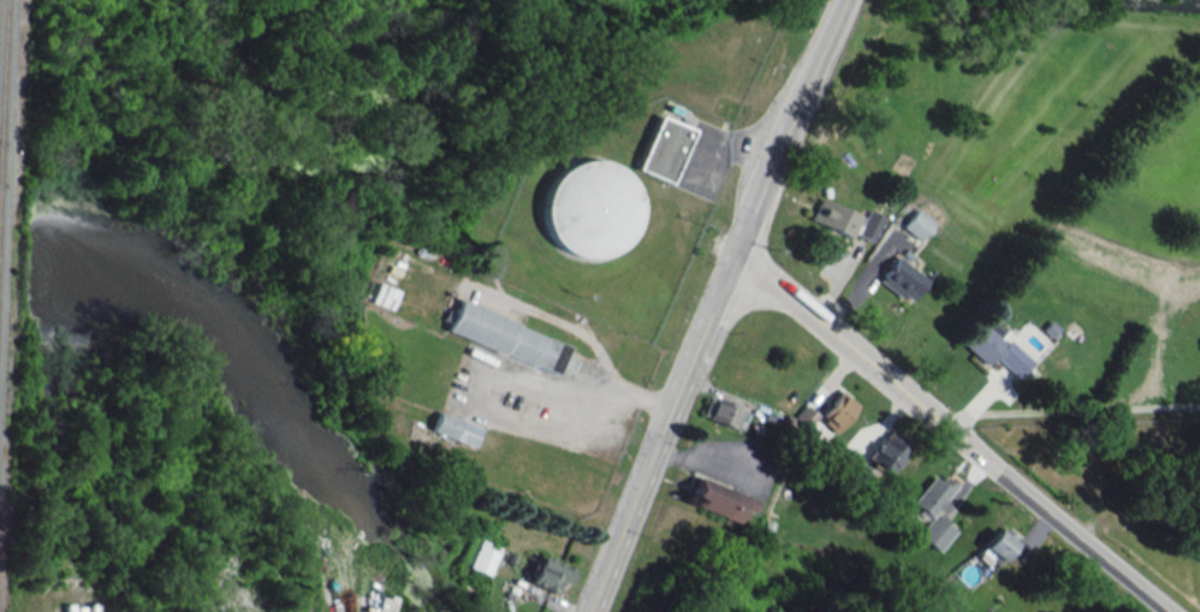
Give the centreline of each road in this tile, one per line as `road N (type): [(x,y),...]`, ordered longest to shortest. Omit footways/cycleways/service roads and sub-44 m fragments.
road 1 (secondary): [(660,439),(843,0)]
road 2 (tertiary): [(1171,611),(955,428)]
road 3 (tertiary): [(736,254),(955,428)]
road 4 (secondary): [(660,439),(589,611)]

